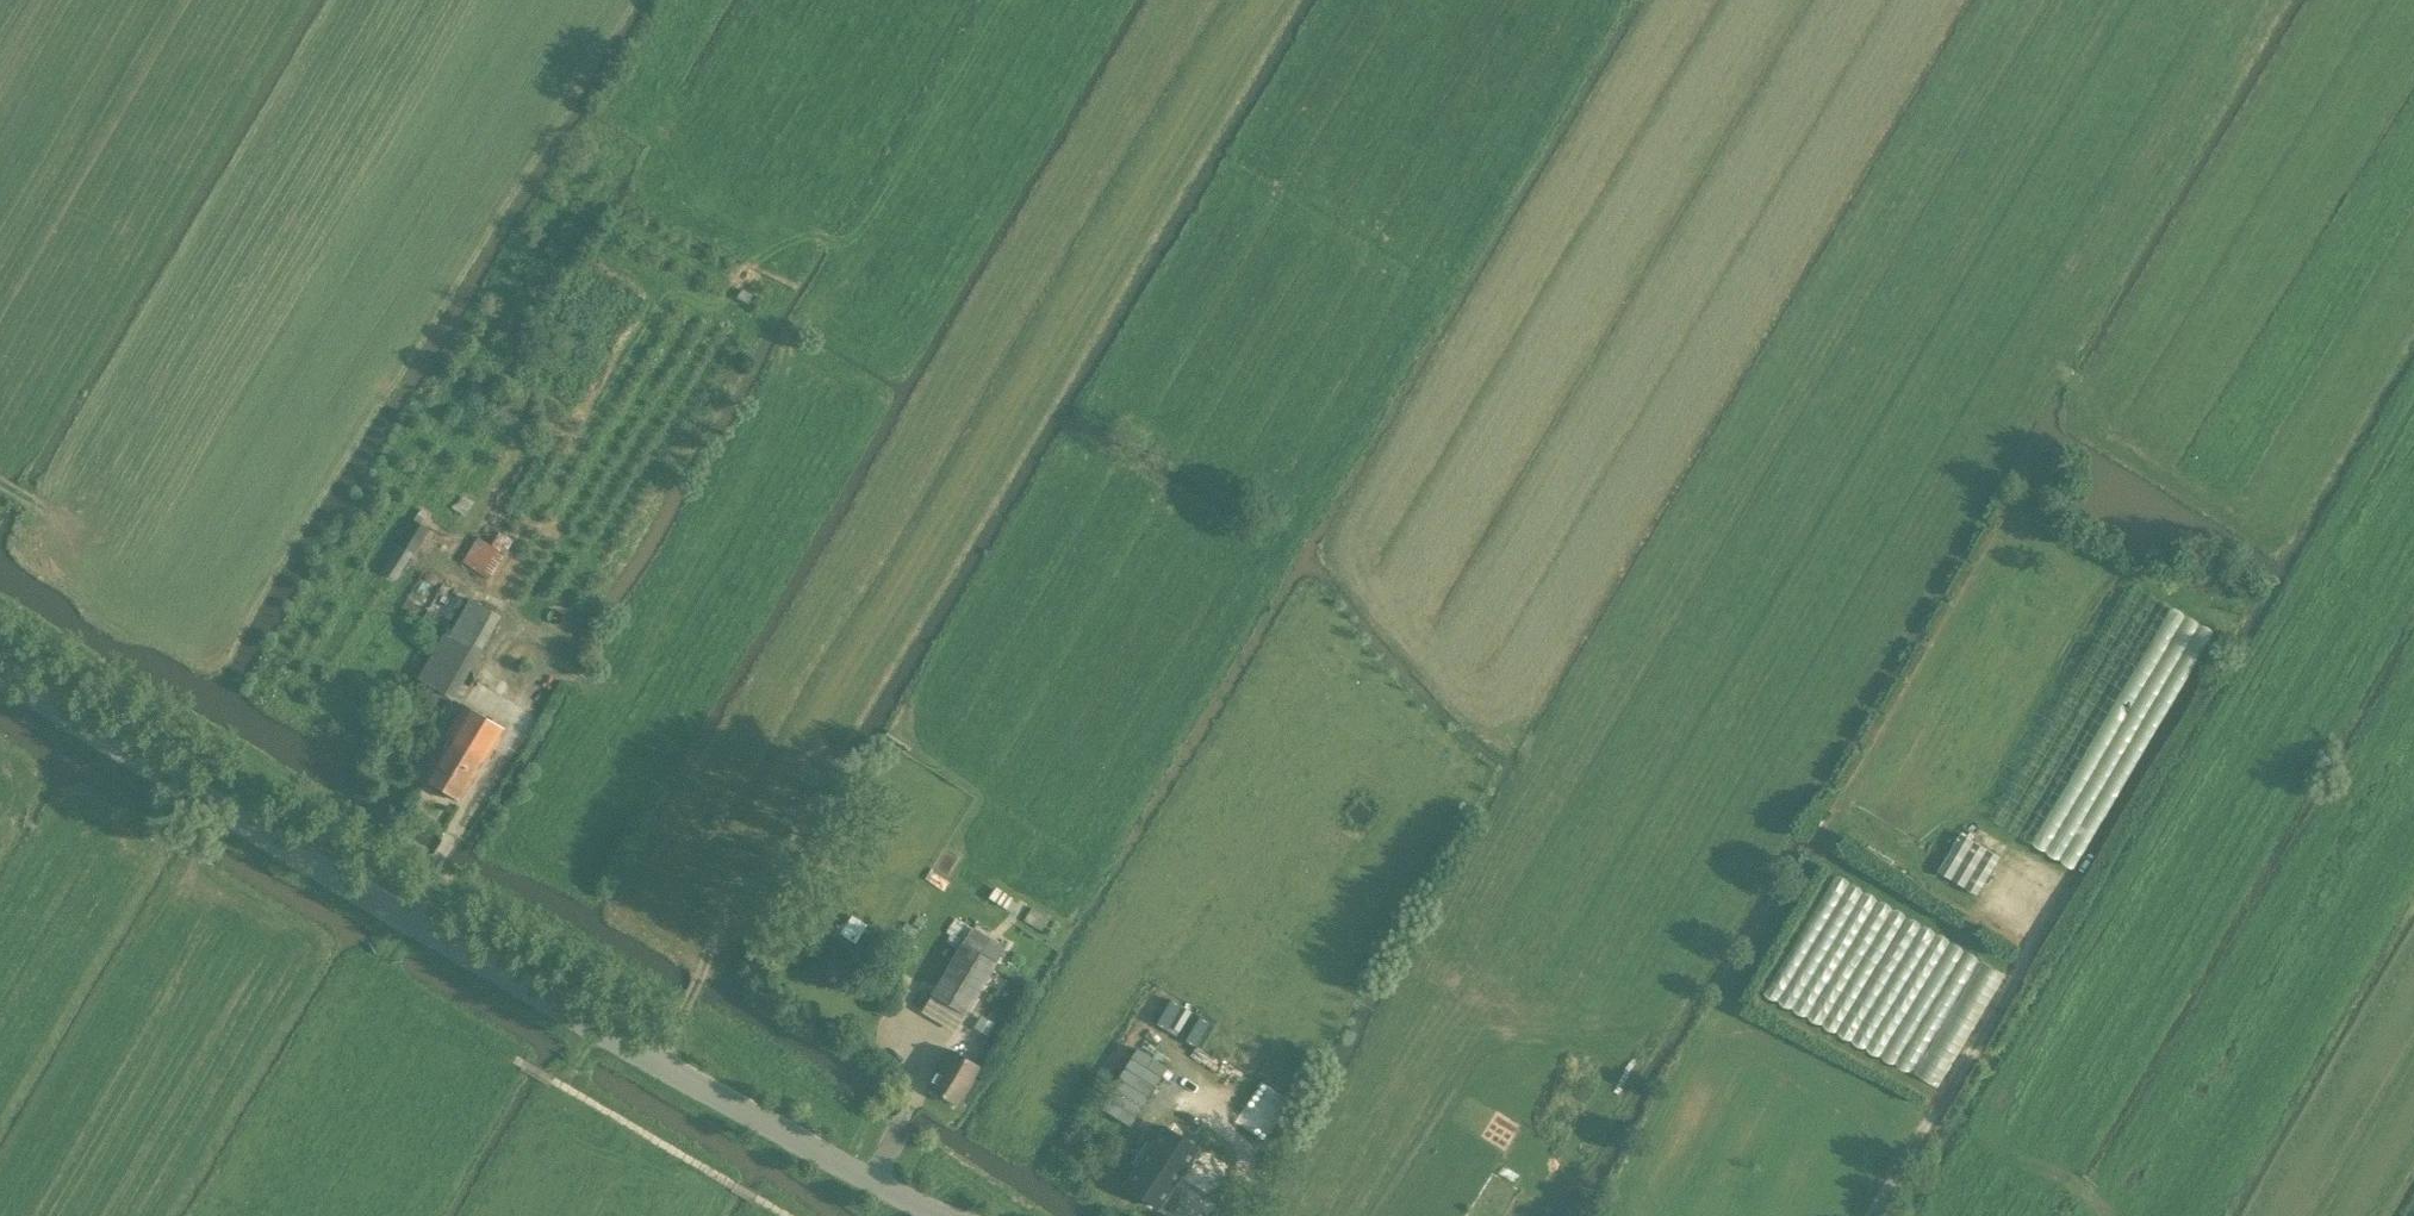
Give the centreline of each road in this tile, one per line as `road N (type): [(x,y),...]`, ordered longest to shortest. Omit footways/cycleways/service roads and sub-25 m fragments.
road 1 (tertiary): [(955,1215),(882,1186),(429,931),(0,670)]
road 2 (track): [(788,1215),(516,1058)]

